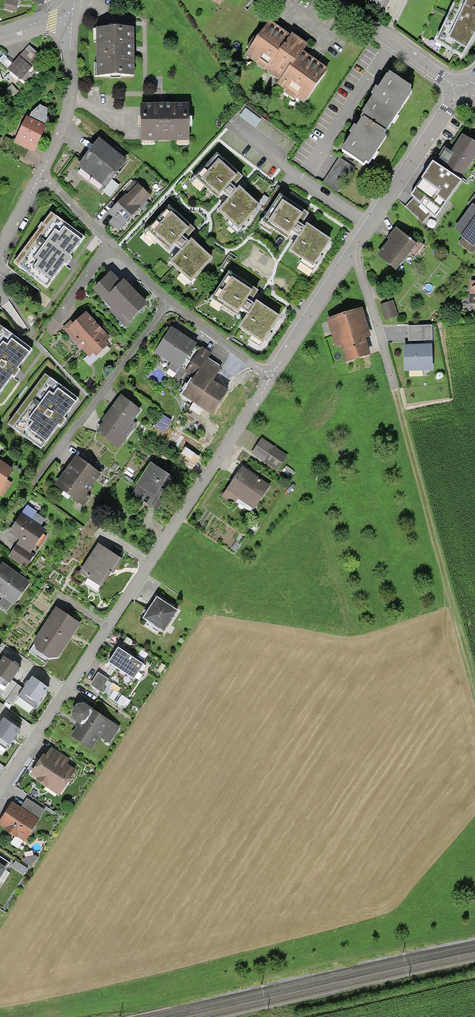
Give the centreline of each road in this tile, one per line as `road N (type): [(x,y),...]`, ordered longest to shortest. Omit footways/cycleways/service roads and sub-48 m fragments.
road 1 (residential): [(0,789),(269,376)]
road 2 (residential): [(269,376),(465,90)]
road 3 (track): [(395,389),(474,689)]
road 4 (residential): [(167,303),(34,482)]
road 5 (residential): [(39,176),(167,303)]
road 6 (residential): [(69,18),(69,103),(39,176)]
road 7 (residential): [(331,0),(465,90)]
road 8 (residential): [(167,303),(269,376)]

